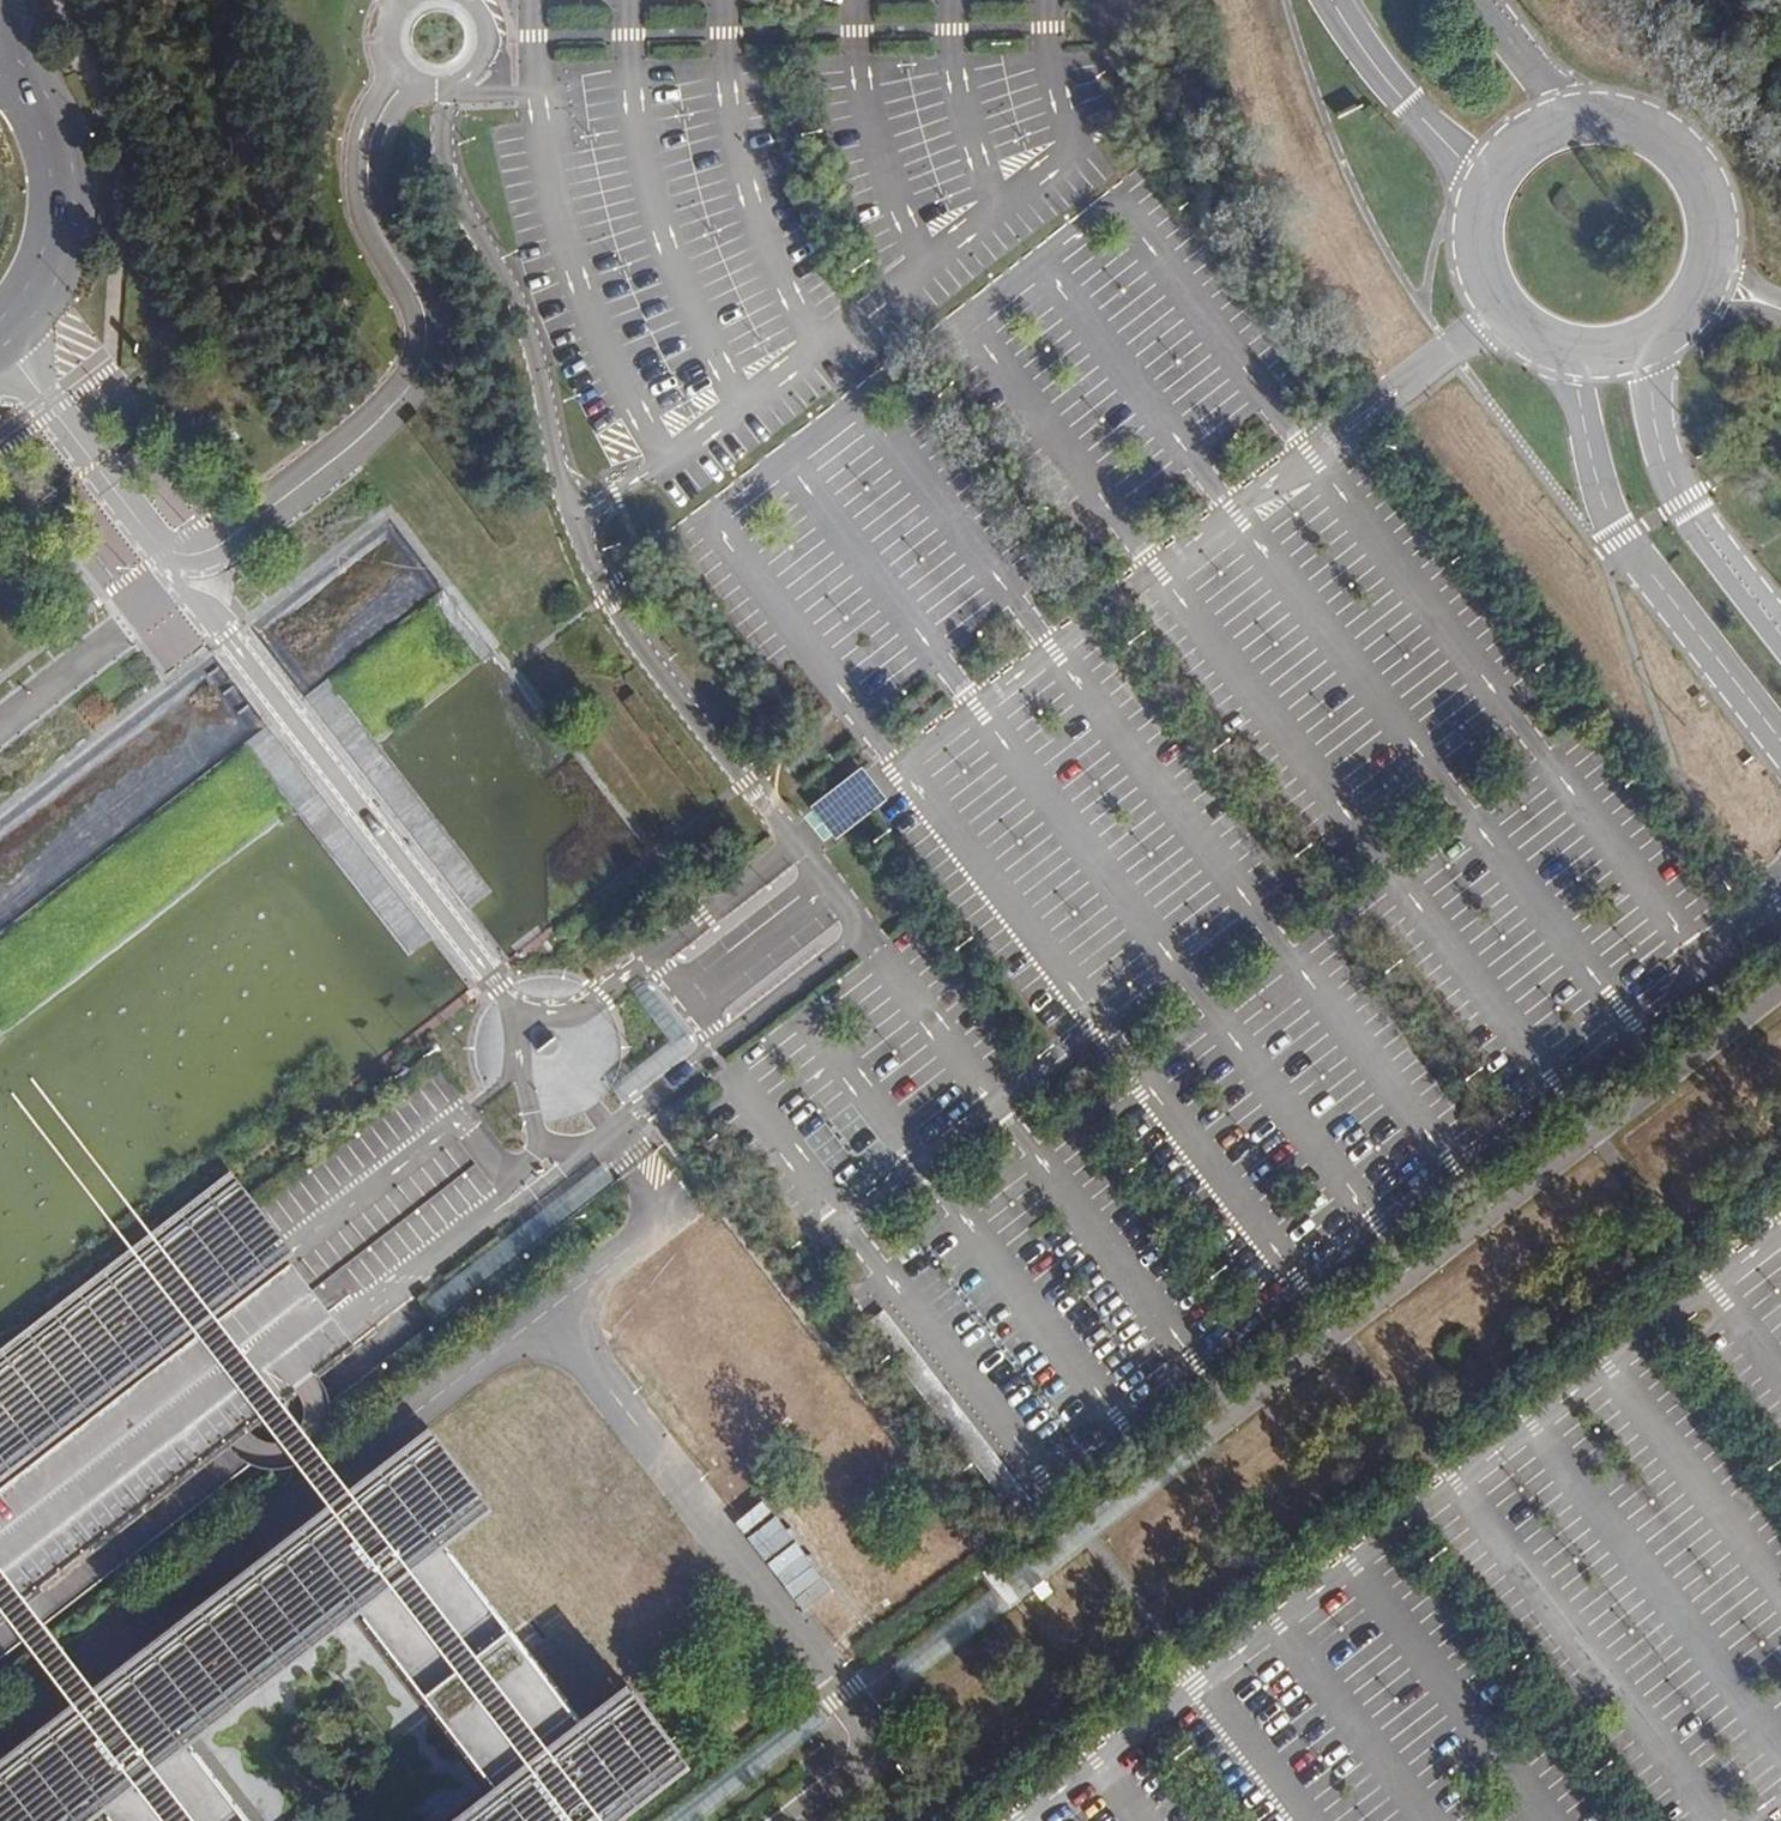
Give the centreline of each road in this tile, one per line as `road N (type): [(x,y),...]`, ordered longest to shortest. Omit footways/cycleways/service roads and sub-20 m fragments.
road 1 (secondary): [(0,336),(34,299),(57,251),(65,199),(58,147),(37,99),(3,59)]

